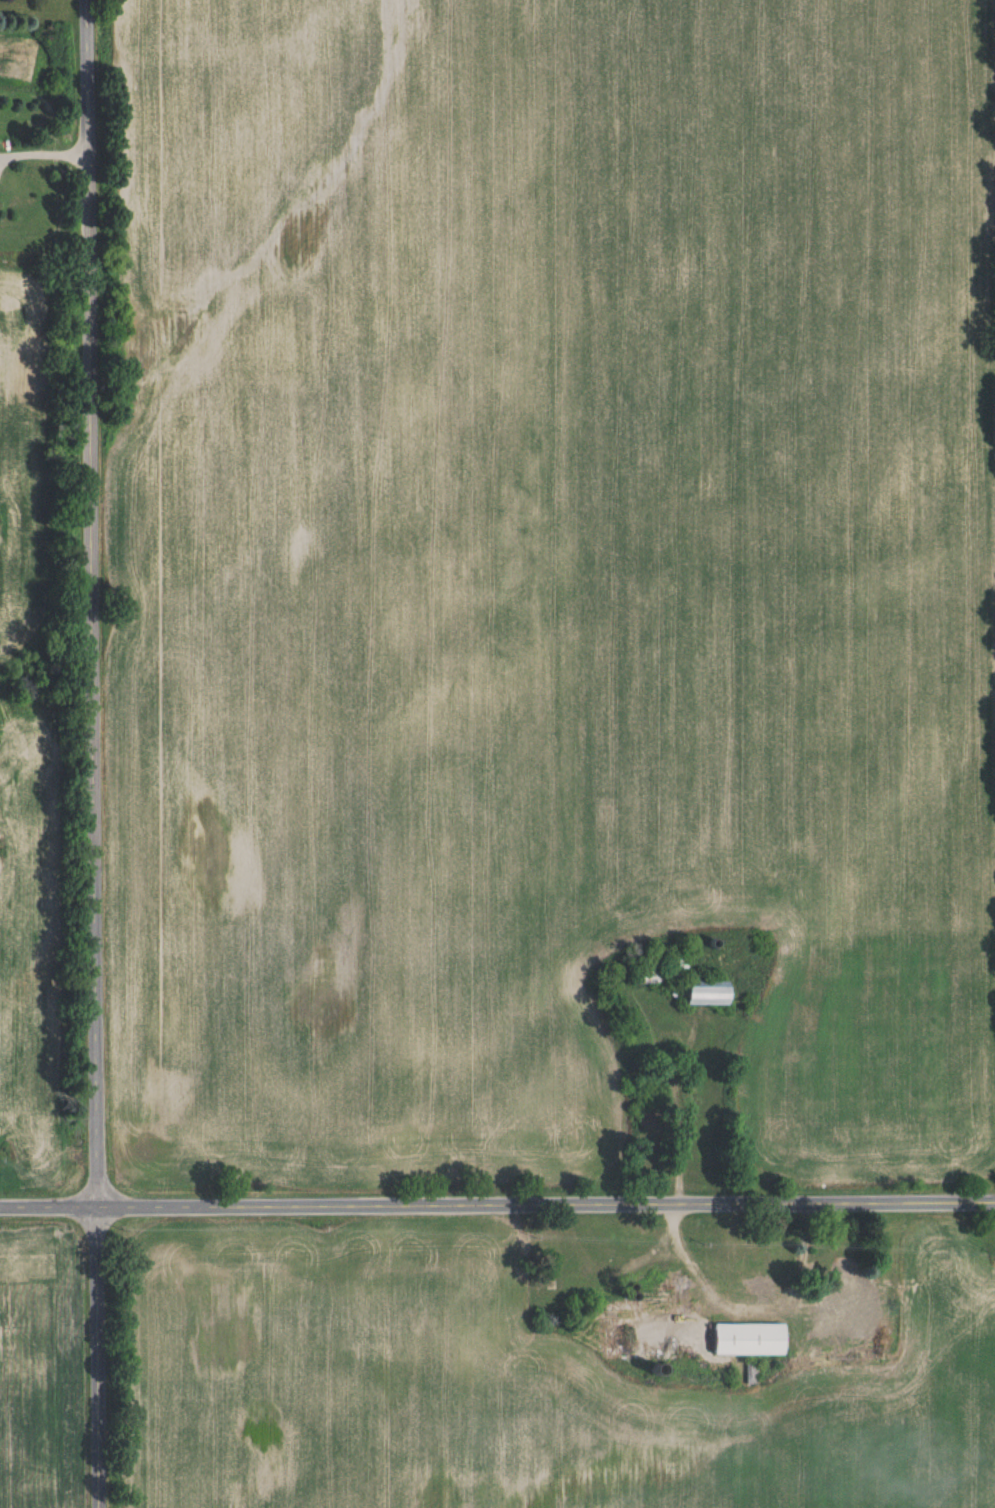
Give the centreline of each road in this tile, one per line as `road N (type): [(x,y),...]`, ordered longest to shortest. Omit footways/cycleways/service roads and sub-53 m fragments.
road 1 (tertiary): [(87,0),(96,1507)]
road 2 (tertiary): [(994,1205),(0,1210)]

